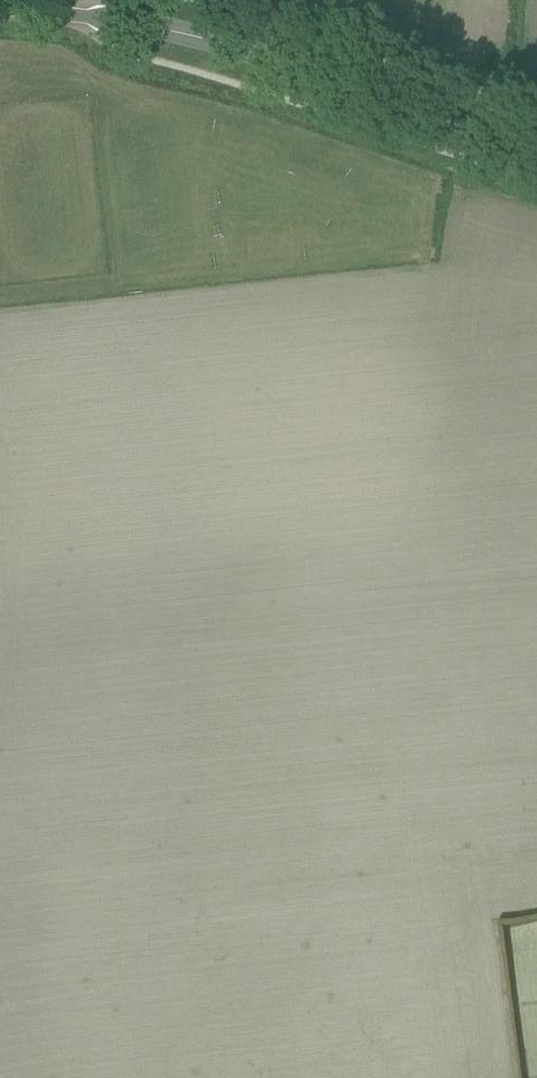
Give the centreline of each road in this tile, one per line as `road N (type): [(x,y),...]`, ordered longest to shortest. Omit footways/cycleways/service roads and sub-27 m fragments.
road 1 (tertiary): [(536,143),(144,27),(0,13)]

